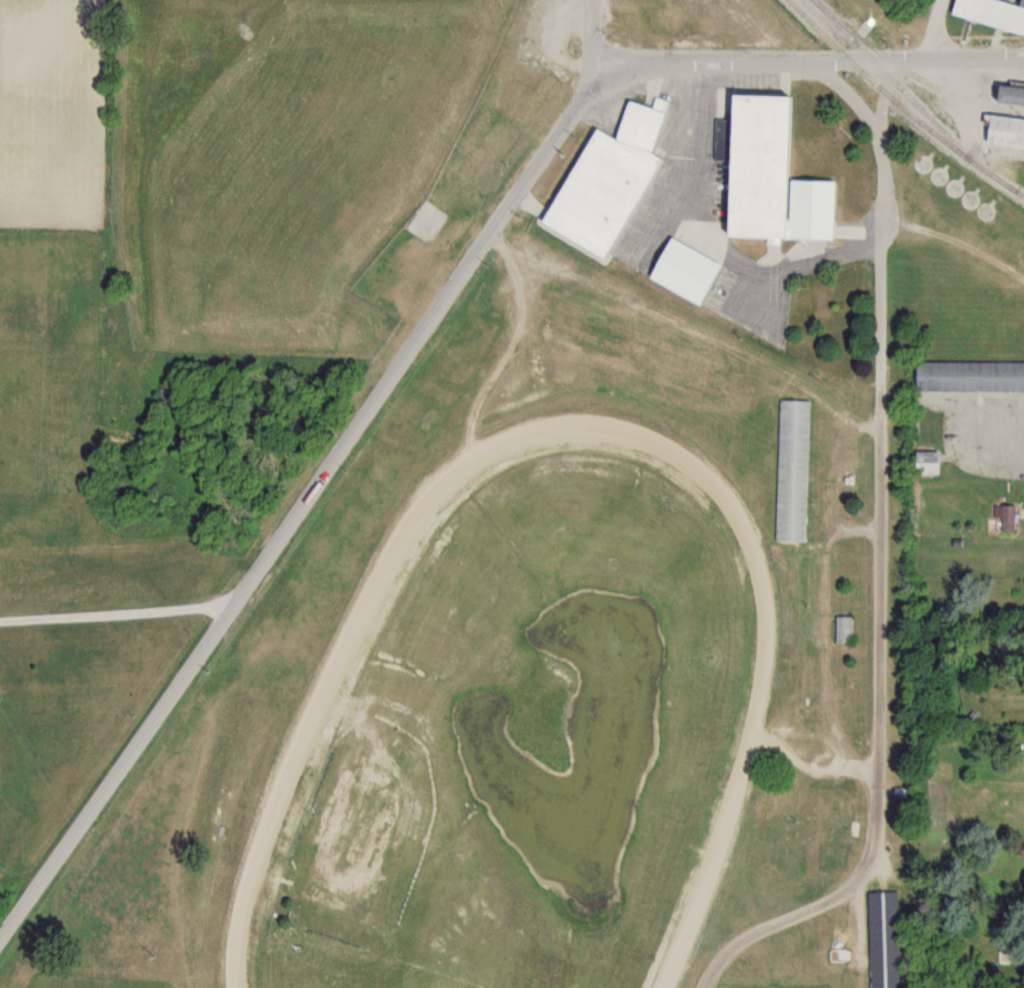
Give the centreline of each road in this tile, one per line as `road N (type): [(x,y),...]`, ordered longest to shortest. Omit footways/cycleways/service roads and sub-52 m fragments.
road 1 (residential): [(0,948),(591,90),(593,0)]
road 2 (residential): [(705,987),(746,936),(813,913),(849,889),(874,846),(882,130),(901,61)]
road 3 (residential): [(591,90),(625,71),(660,65),(1023,61)]

